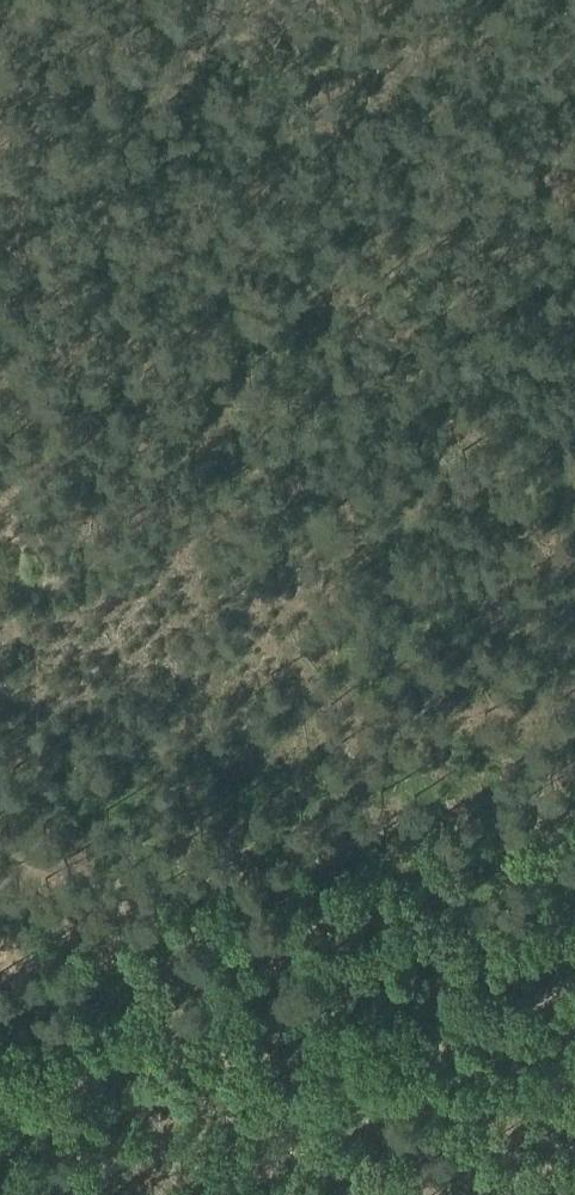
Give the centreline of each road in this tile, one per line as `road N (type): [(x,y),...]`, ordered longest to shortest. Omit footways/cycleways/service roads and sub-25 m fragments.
road 1 (track): [(0,1034),(160,1015),(574,990)]

